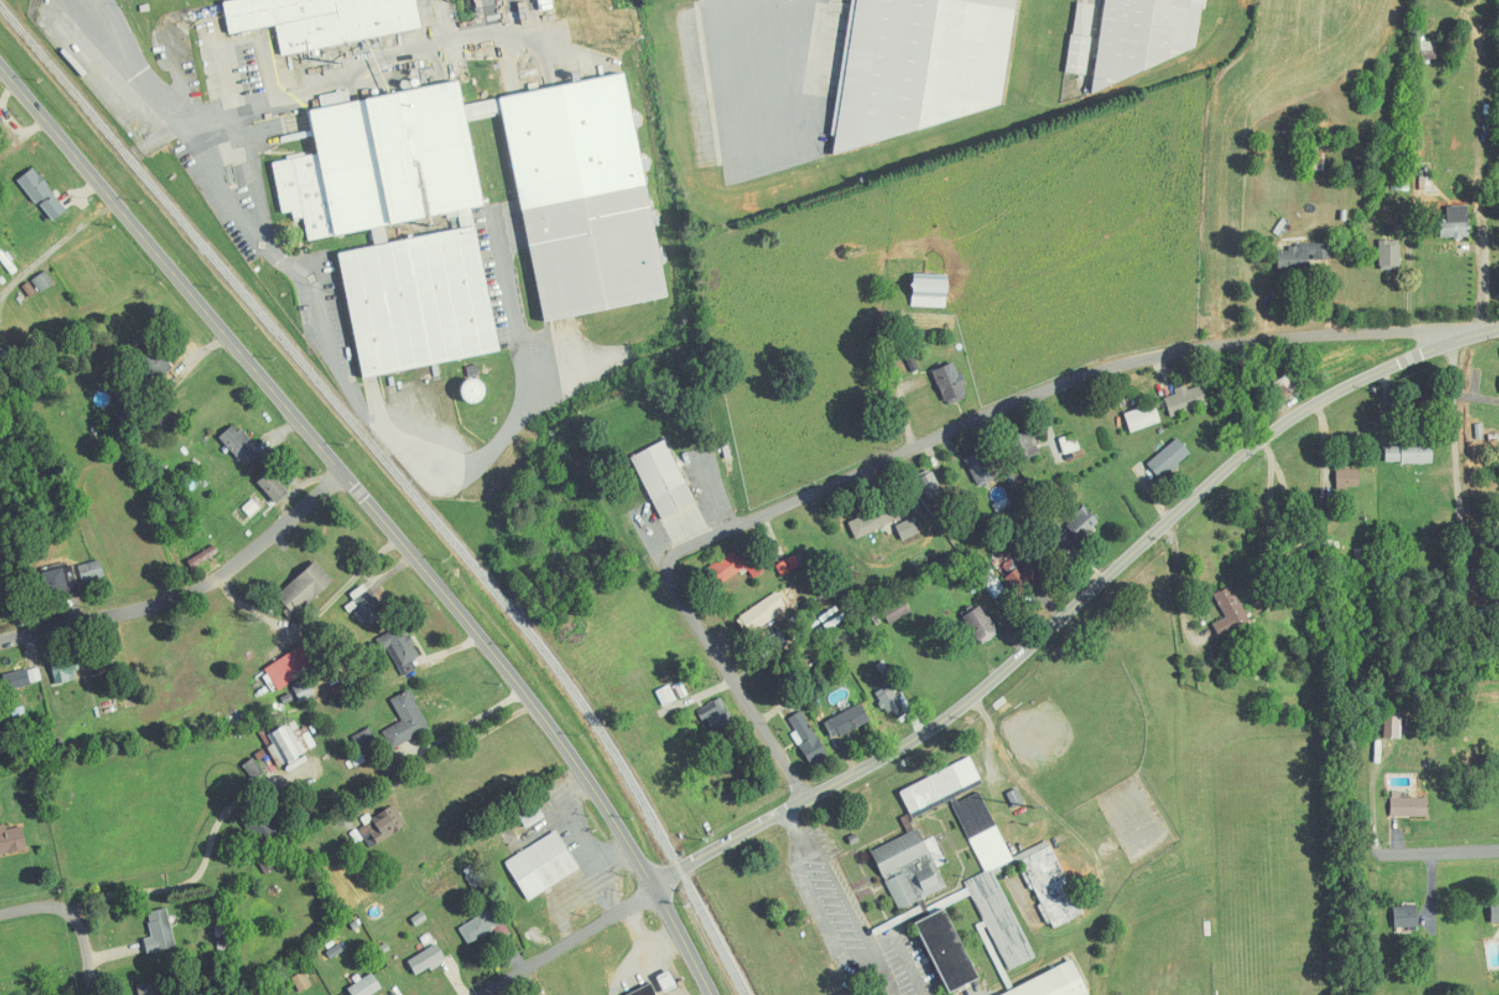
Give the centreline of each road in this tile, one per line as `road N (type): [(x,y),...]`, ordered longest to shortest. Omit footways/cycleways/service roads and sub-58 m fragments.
road 1 (secondary): [(709,994),(577,768),(0,68)]
road 2 (residential): [(803,798),(666,589),(662,564),(670,553),(1101,367),(1210,343),(1451,333)]
road 3 (residential): [(652,886),(922,732),(1282,420),(1451,333)]
road 4 (residential): [(0,638),(192,586),(339,474)]
road 5 (residential): [(1462,587),(1451,333)]
road 6 (residential): [(1264,856),(1498,851)]
road 7 (residential): [(477,994),(652,886)]
road 8 (residential): [(94,994),(71,913),(32,907),(0,914)]

